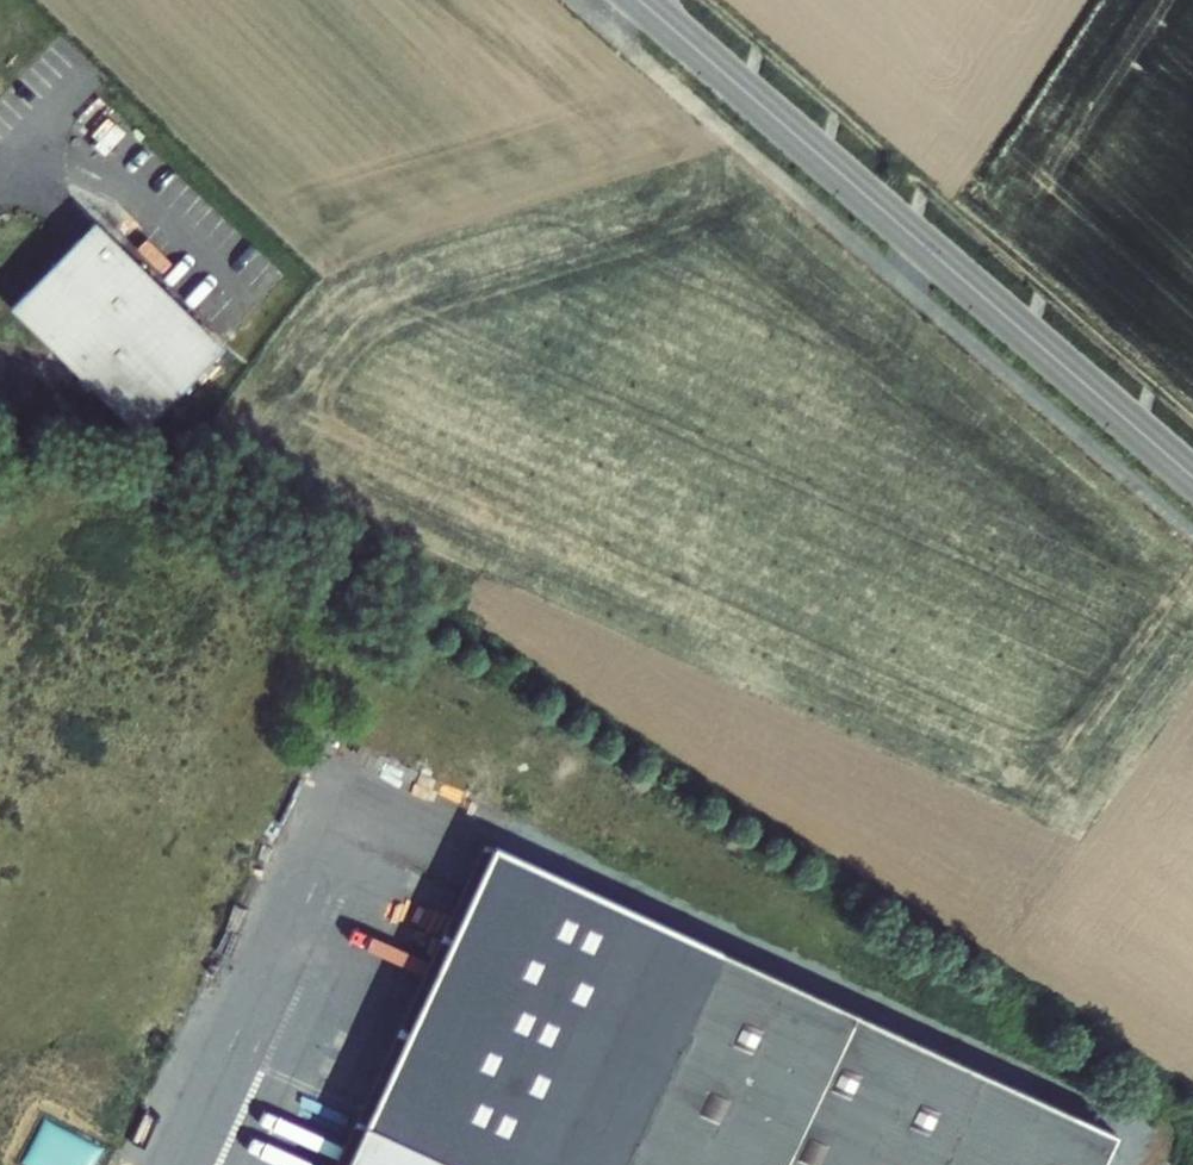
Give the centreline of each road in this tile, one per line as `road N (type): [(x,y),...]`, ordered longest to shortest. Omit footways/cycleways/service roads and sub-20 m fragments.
road 1 (secondary): [(1192,478),(638,0)]

